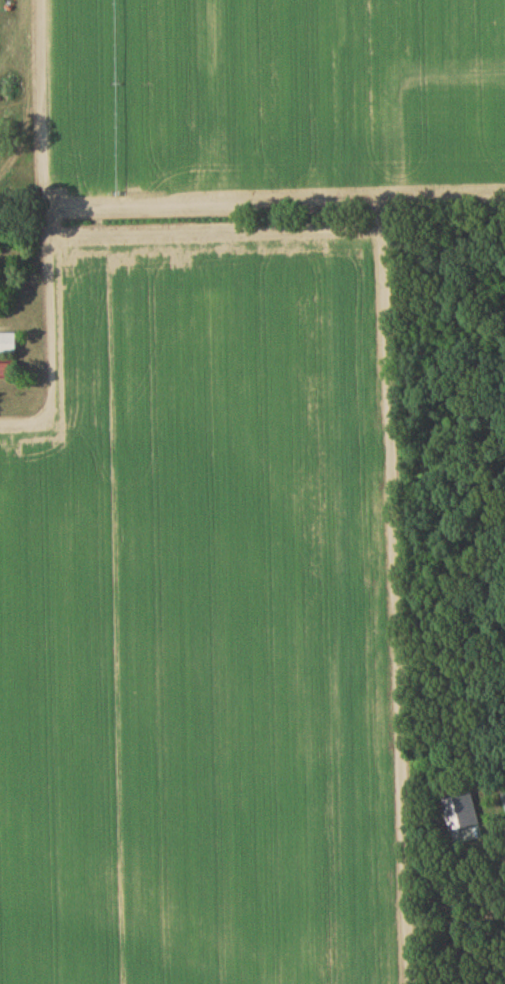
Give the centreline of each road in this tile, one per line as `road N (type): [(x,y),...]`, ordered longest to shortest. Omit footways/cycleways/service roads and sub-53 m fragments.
road 1 (track): [(45,207),(504,202)]

